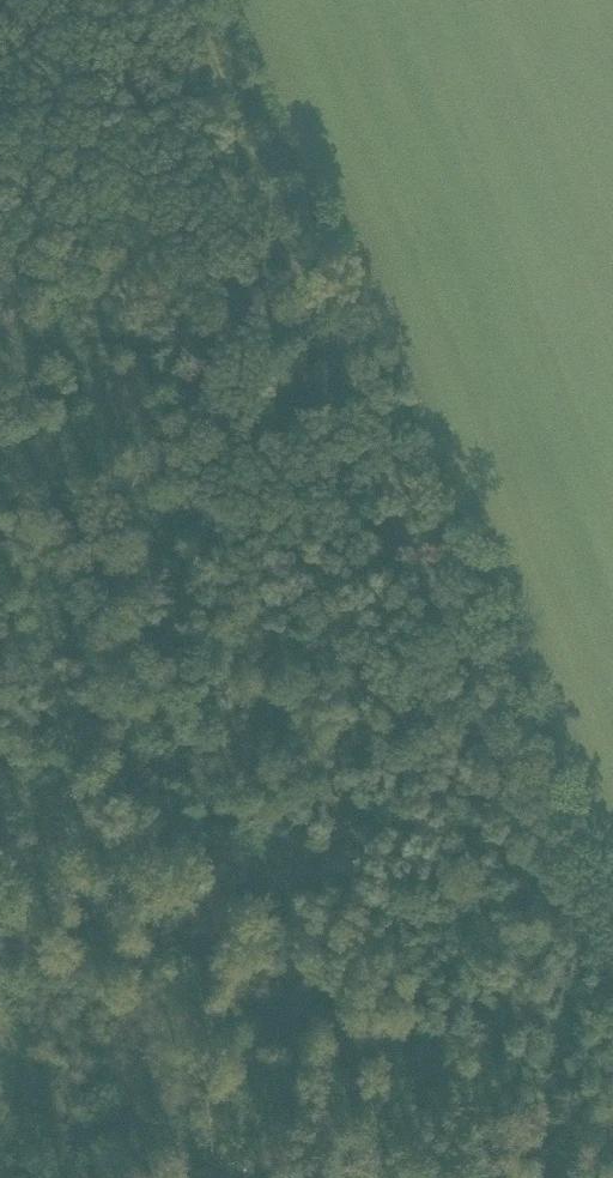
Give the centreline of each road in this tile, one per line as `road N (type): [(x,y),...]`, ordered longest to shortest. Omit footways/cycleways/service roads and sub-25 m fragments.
road 1 (track): [(194,0),(612,973)]

